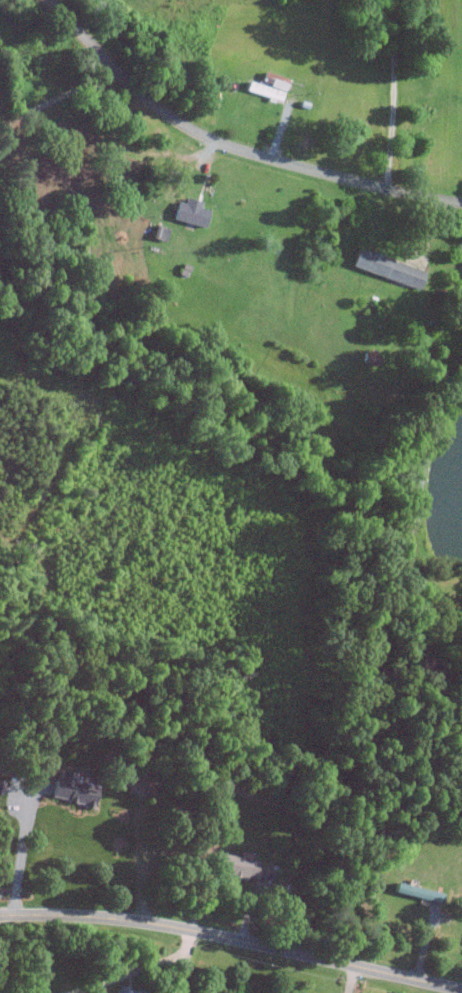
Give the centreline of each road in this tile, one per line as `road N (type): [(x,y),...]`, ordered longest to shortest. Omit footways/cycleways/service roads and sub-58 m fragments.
road 1 (residential): [(50,0),(133,86),(215,141),(461,203)]
road 2 (tertiary): [(0,915),(200,931),(461,991)]

